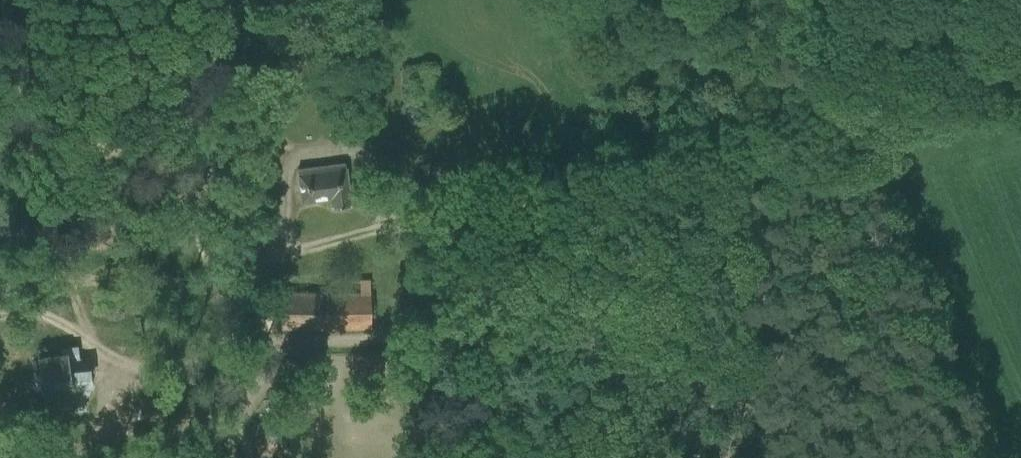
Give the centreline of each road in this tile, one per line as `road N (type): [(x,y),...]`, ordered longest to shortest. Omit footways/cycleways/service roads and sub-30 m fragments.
road 1 (track): [(0,314),(71,285),(219,276),(385,226),(670,178),(1020,49)]
road 2 (track): [(670,178),(628,218),(565,256),(452,288),(385,336),(286,343),(153,368),(22,307),(0,284)]
road 3 (track): [(854,110),(1000,457)]
road 4 (track): [(3,0),(38,237),(71,285),(95,345)]

